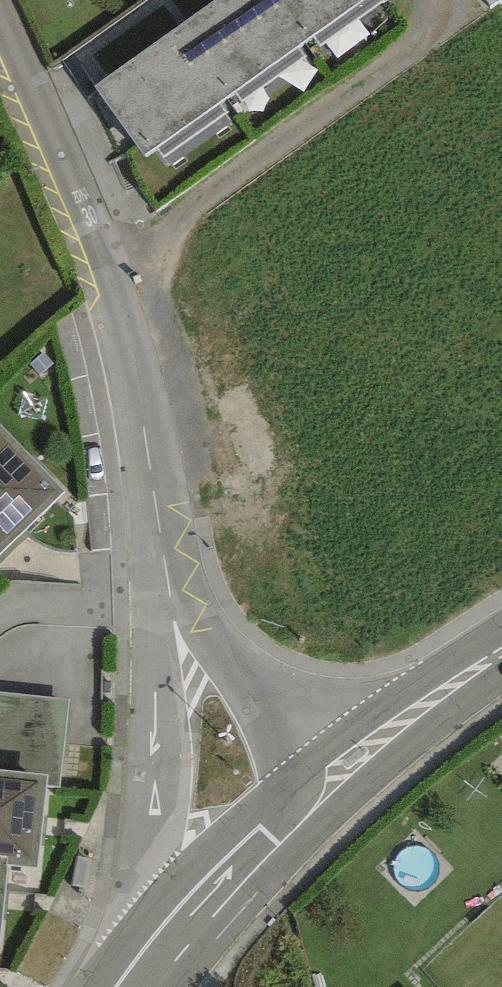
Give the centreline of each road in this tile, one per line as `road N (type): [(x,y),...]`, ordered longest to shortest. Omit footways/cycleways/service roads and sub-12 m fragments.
road 1 (residential): [(176,607),(102,234),(0,15)]
road 2 (residential): [(176,607),(168,863),(155,950)]
road 3 (secondary): [(155,950),(332,777)]
road 4 (residential): [(332,777),(176,607)]
road 5 (secondary): [(332,777),(501,650)]

